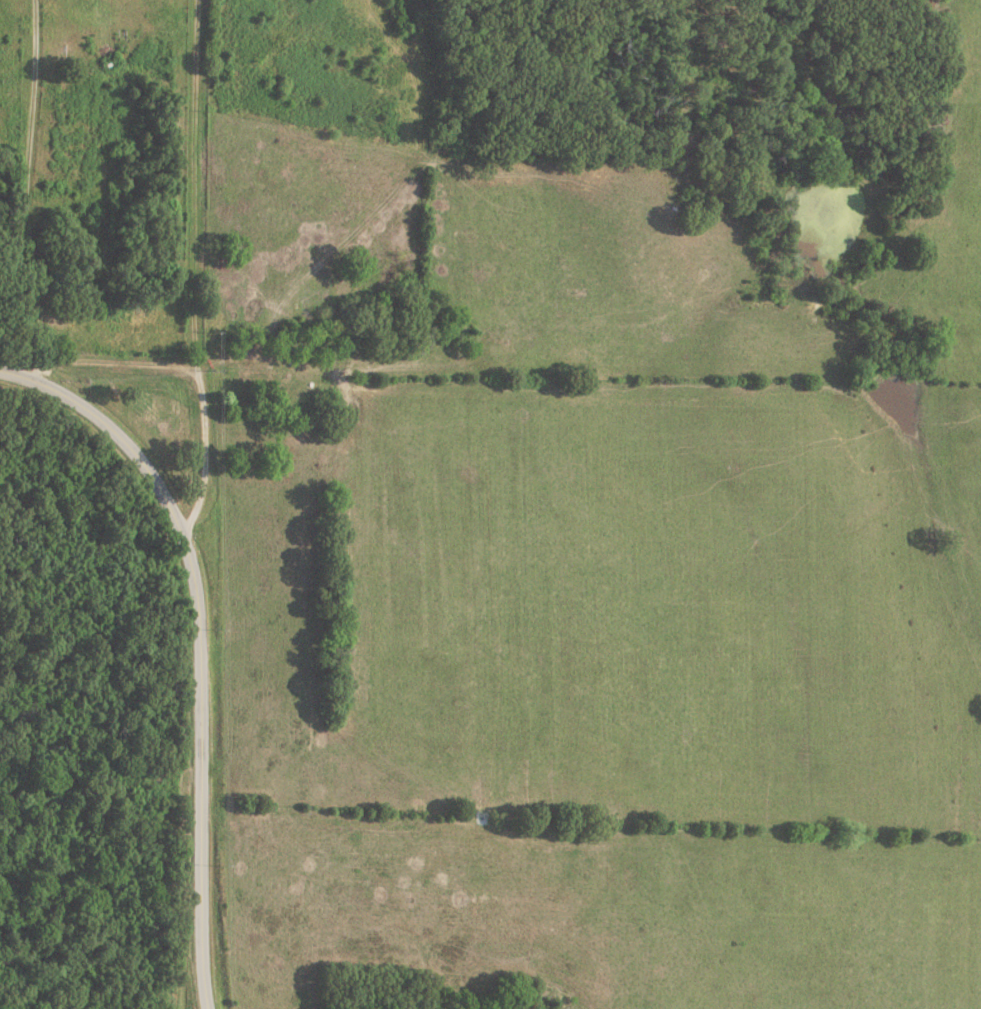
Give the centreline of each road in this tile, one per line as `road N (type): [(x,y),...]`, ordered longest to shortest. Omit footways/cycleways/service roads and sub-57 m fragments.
road 1 (tertiary): [(207,1008),(199,617),(189,544),(138,456),(113,431),(61,393),(0,370)]
road 2 (residential): [(39,382),(25,192),(36,0)]

